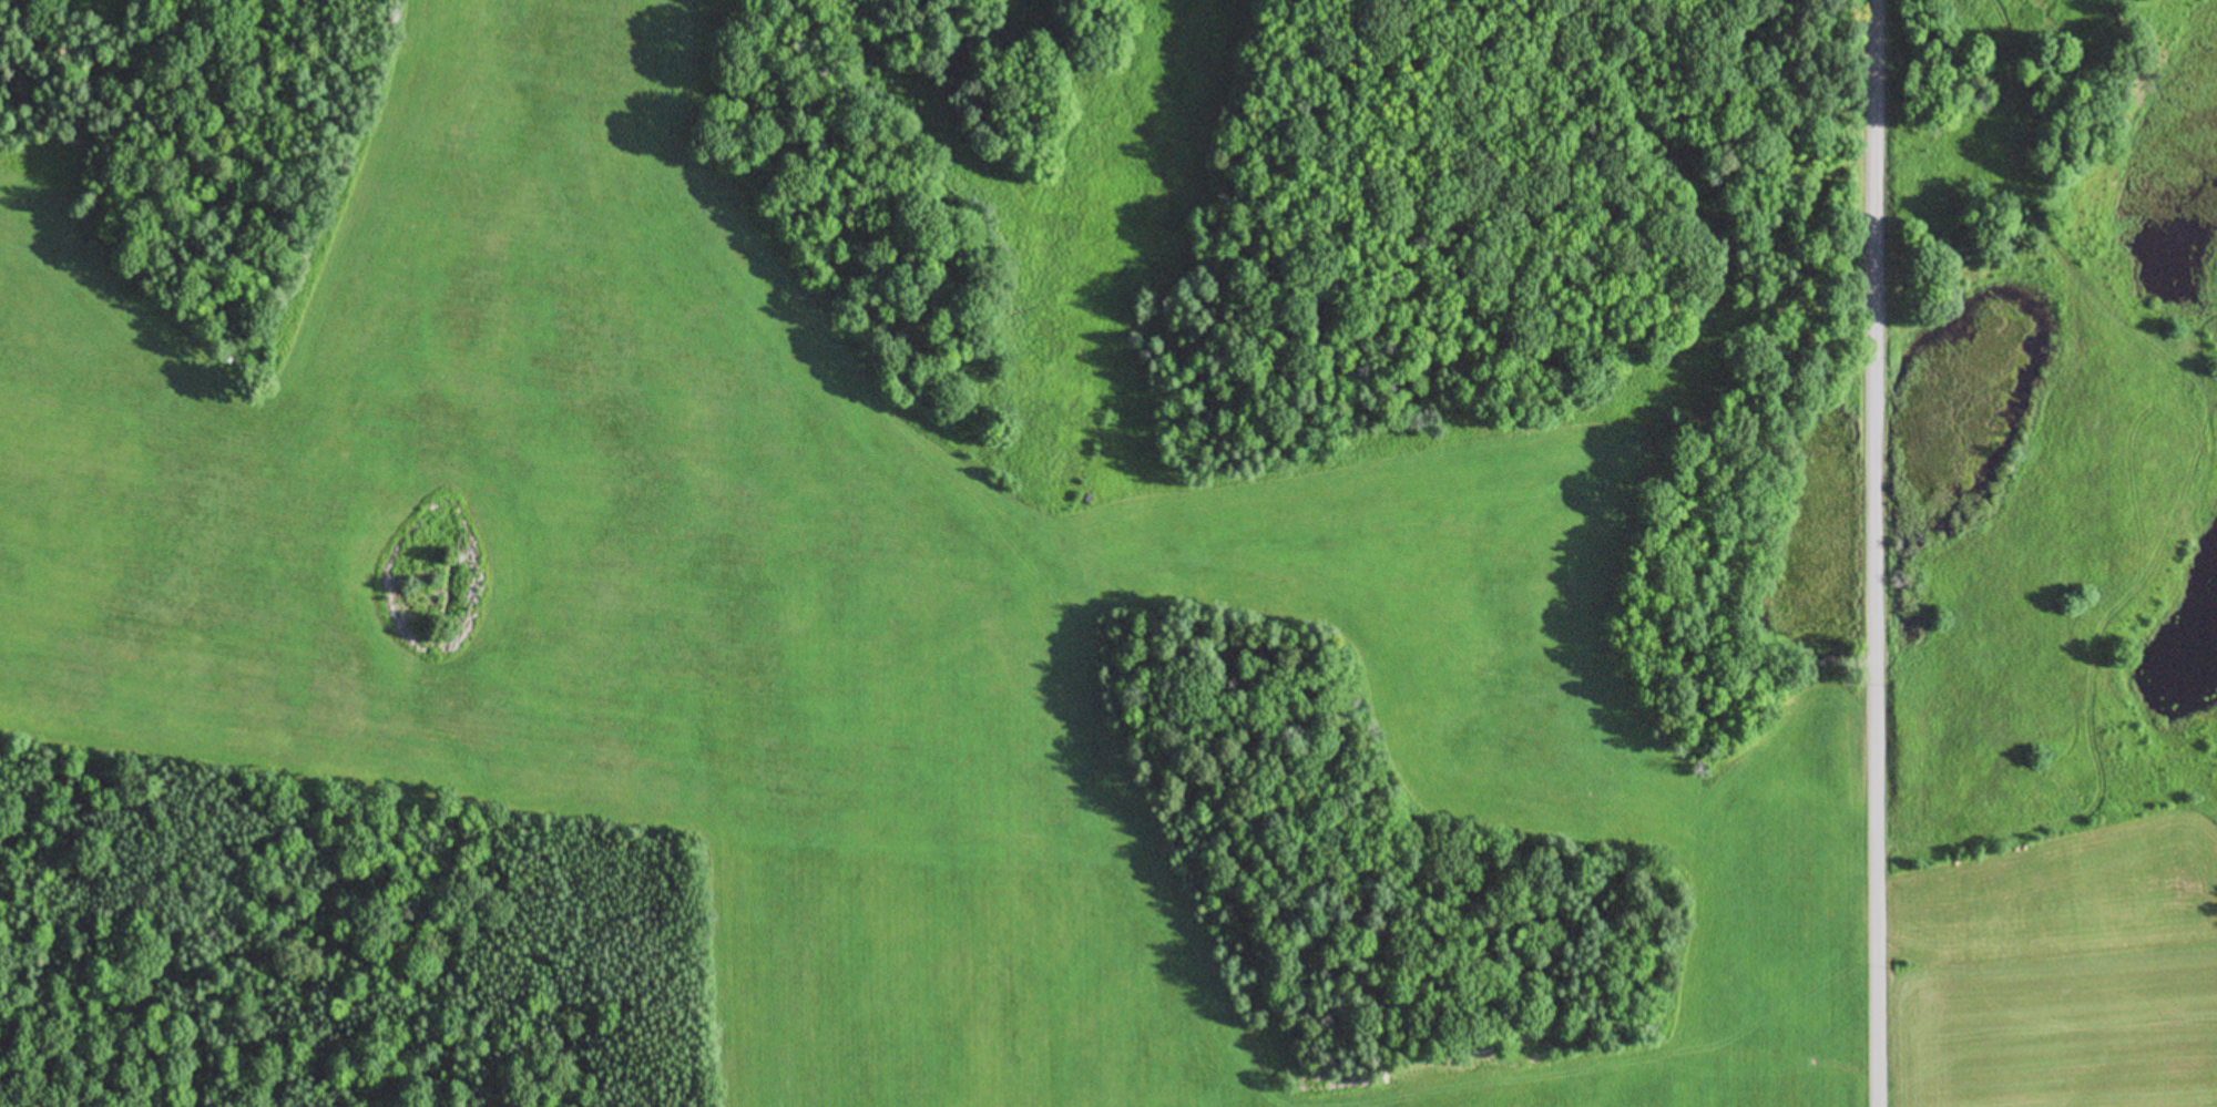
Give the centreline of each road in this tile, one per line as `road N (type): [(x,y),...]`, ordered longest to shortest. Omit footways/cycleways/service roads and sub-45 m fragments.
road 1 (residential): [(1875,0),(1873,1106)]

